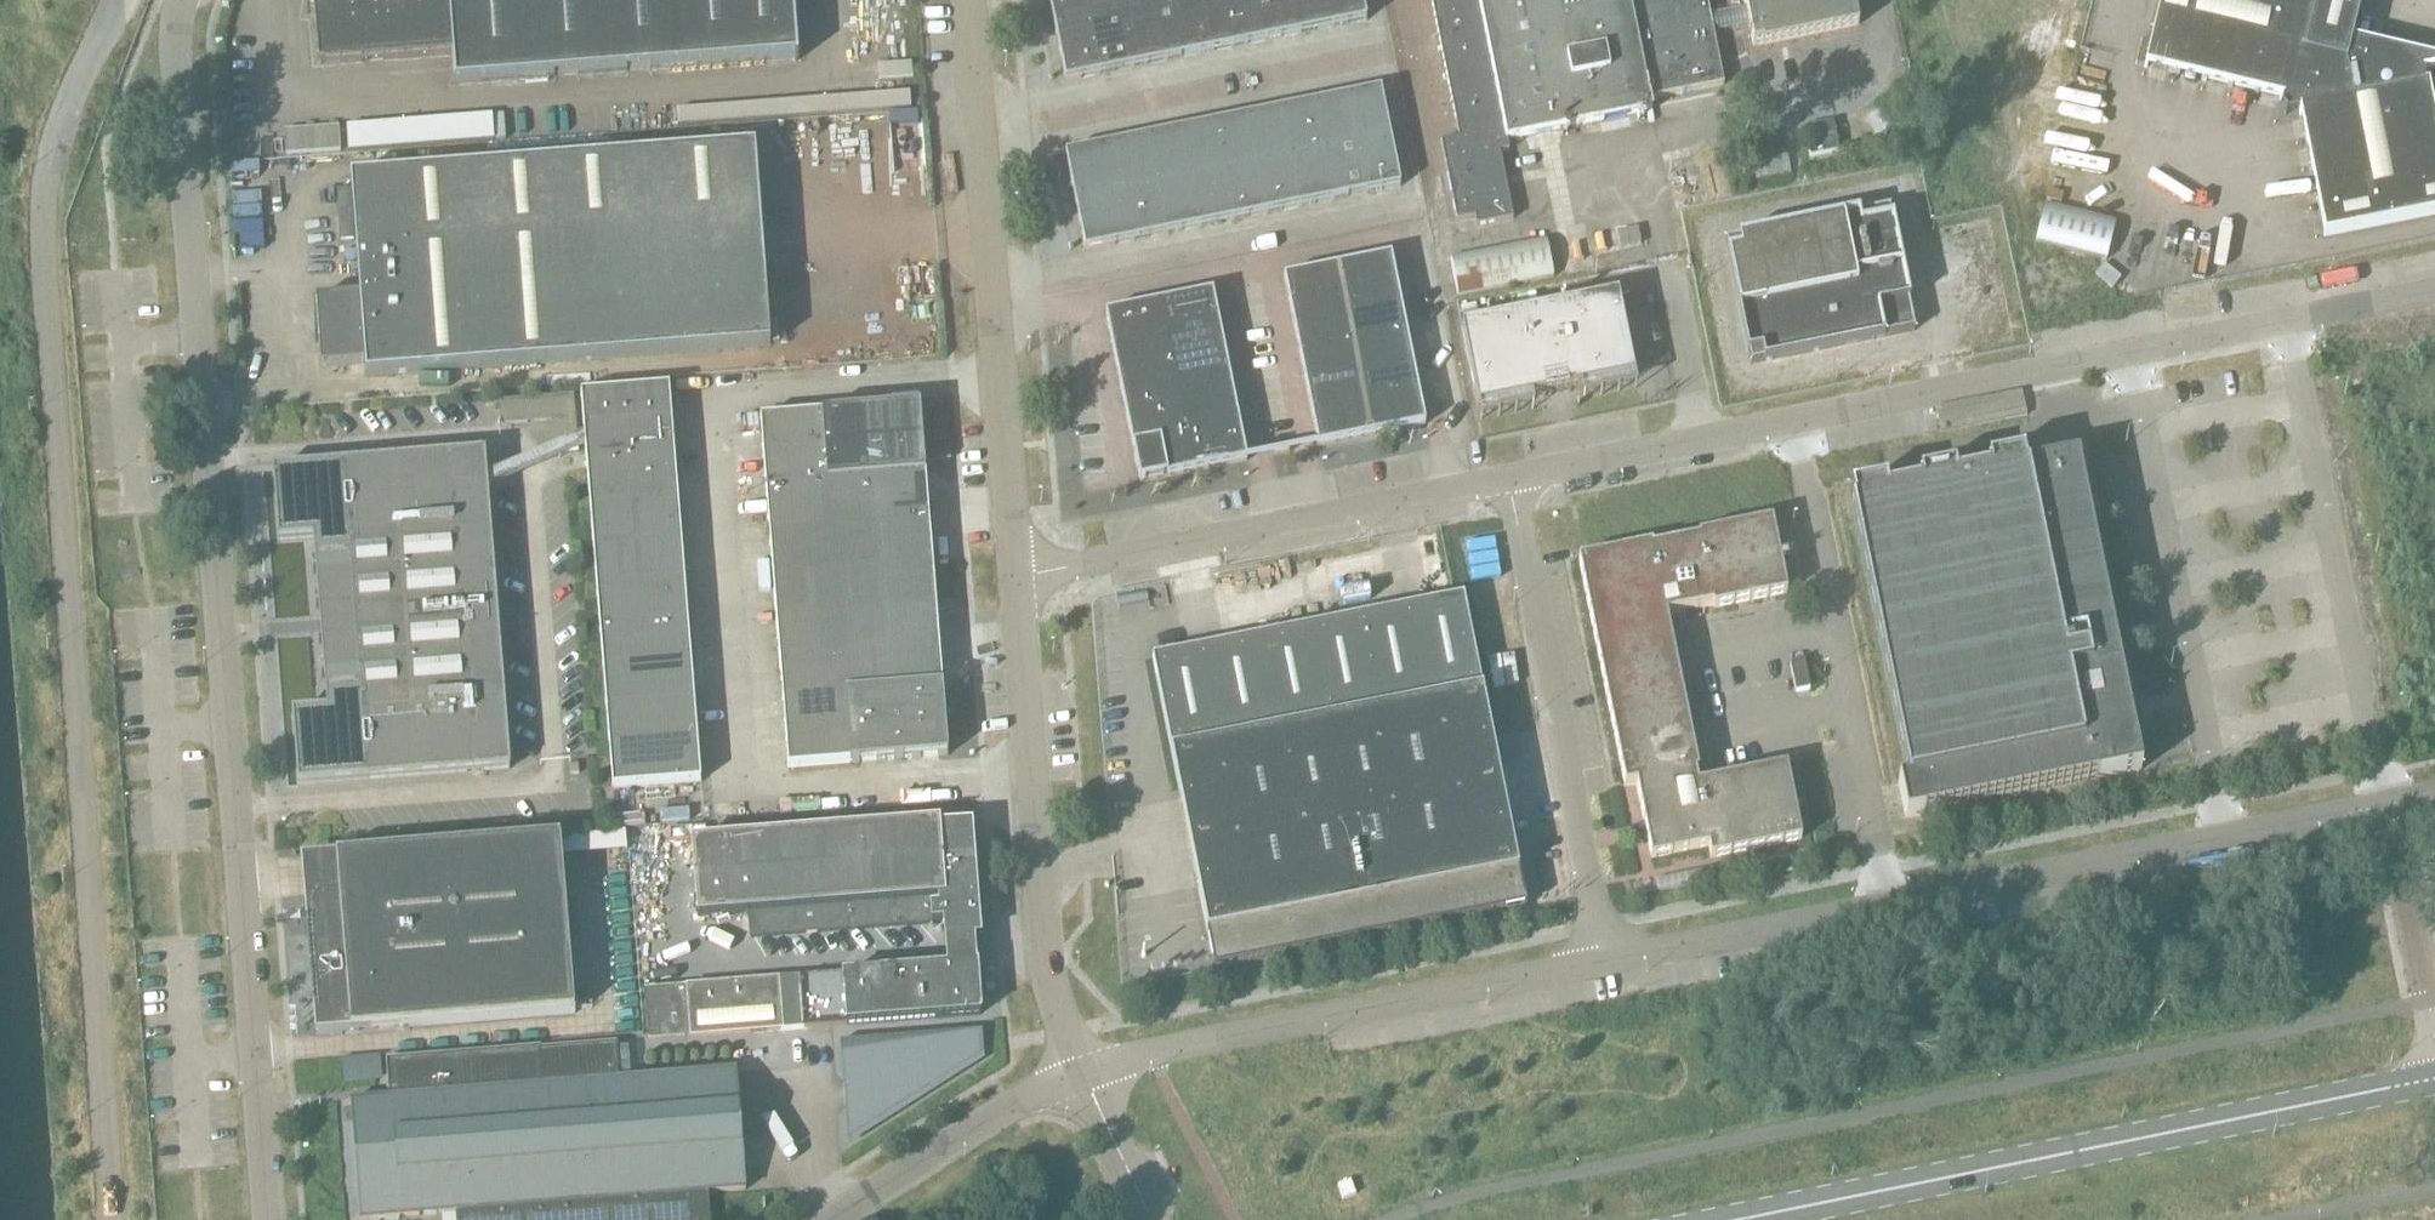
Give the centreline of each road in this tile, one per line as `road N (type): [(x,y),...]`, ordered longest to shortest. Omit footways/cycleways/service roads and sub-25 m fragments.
road 1 (unclassified): [(272,1219),(181,20)]
road 2 (tertiary): [(1737,1219),(2434,1078)]
road 3 (unclassified): [(1023,577),(968,0)]
road 4 (unclassified): [(1080,1073),(1607,962)]
road 5 (unclassified): [(1023,577),(1515,475)]
road 6 (unclassified): [(1080,1073),(1052,980),(1023,577)]
road 7 (unclassified): [(1892,906),(1794,419)]
road 8 (unclassified): [(2228,836),(2126,350)]
road 9 (unclassified): [(1607,962),(1515,475)]
road 10 (unclassified): [(1892,906),(2228,836)]
road 11 (unclassified): [(1794,419),(2126,350)]
road 12 (unclassified): [(2126,350),(2434,285)]
road 13 (unclassified): [(1607,962),(1892,906)]
road 14 (unclassified): [(1515,475),(1794,419)]
road 15 (unclassified): [(836,1219),(1080,1073)]
road 16 (unclassified): [(2434,1039),(2390,801)]
road 17 (unclassified): [(2228,836),(2390,801)]
road 18 (unclassified): [(1153,1219),(1080,1073)]

